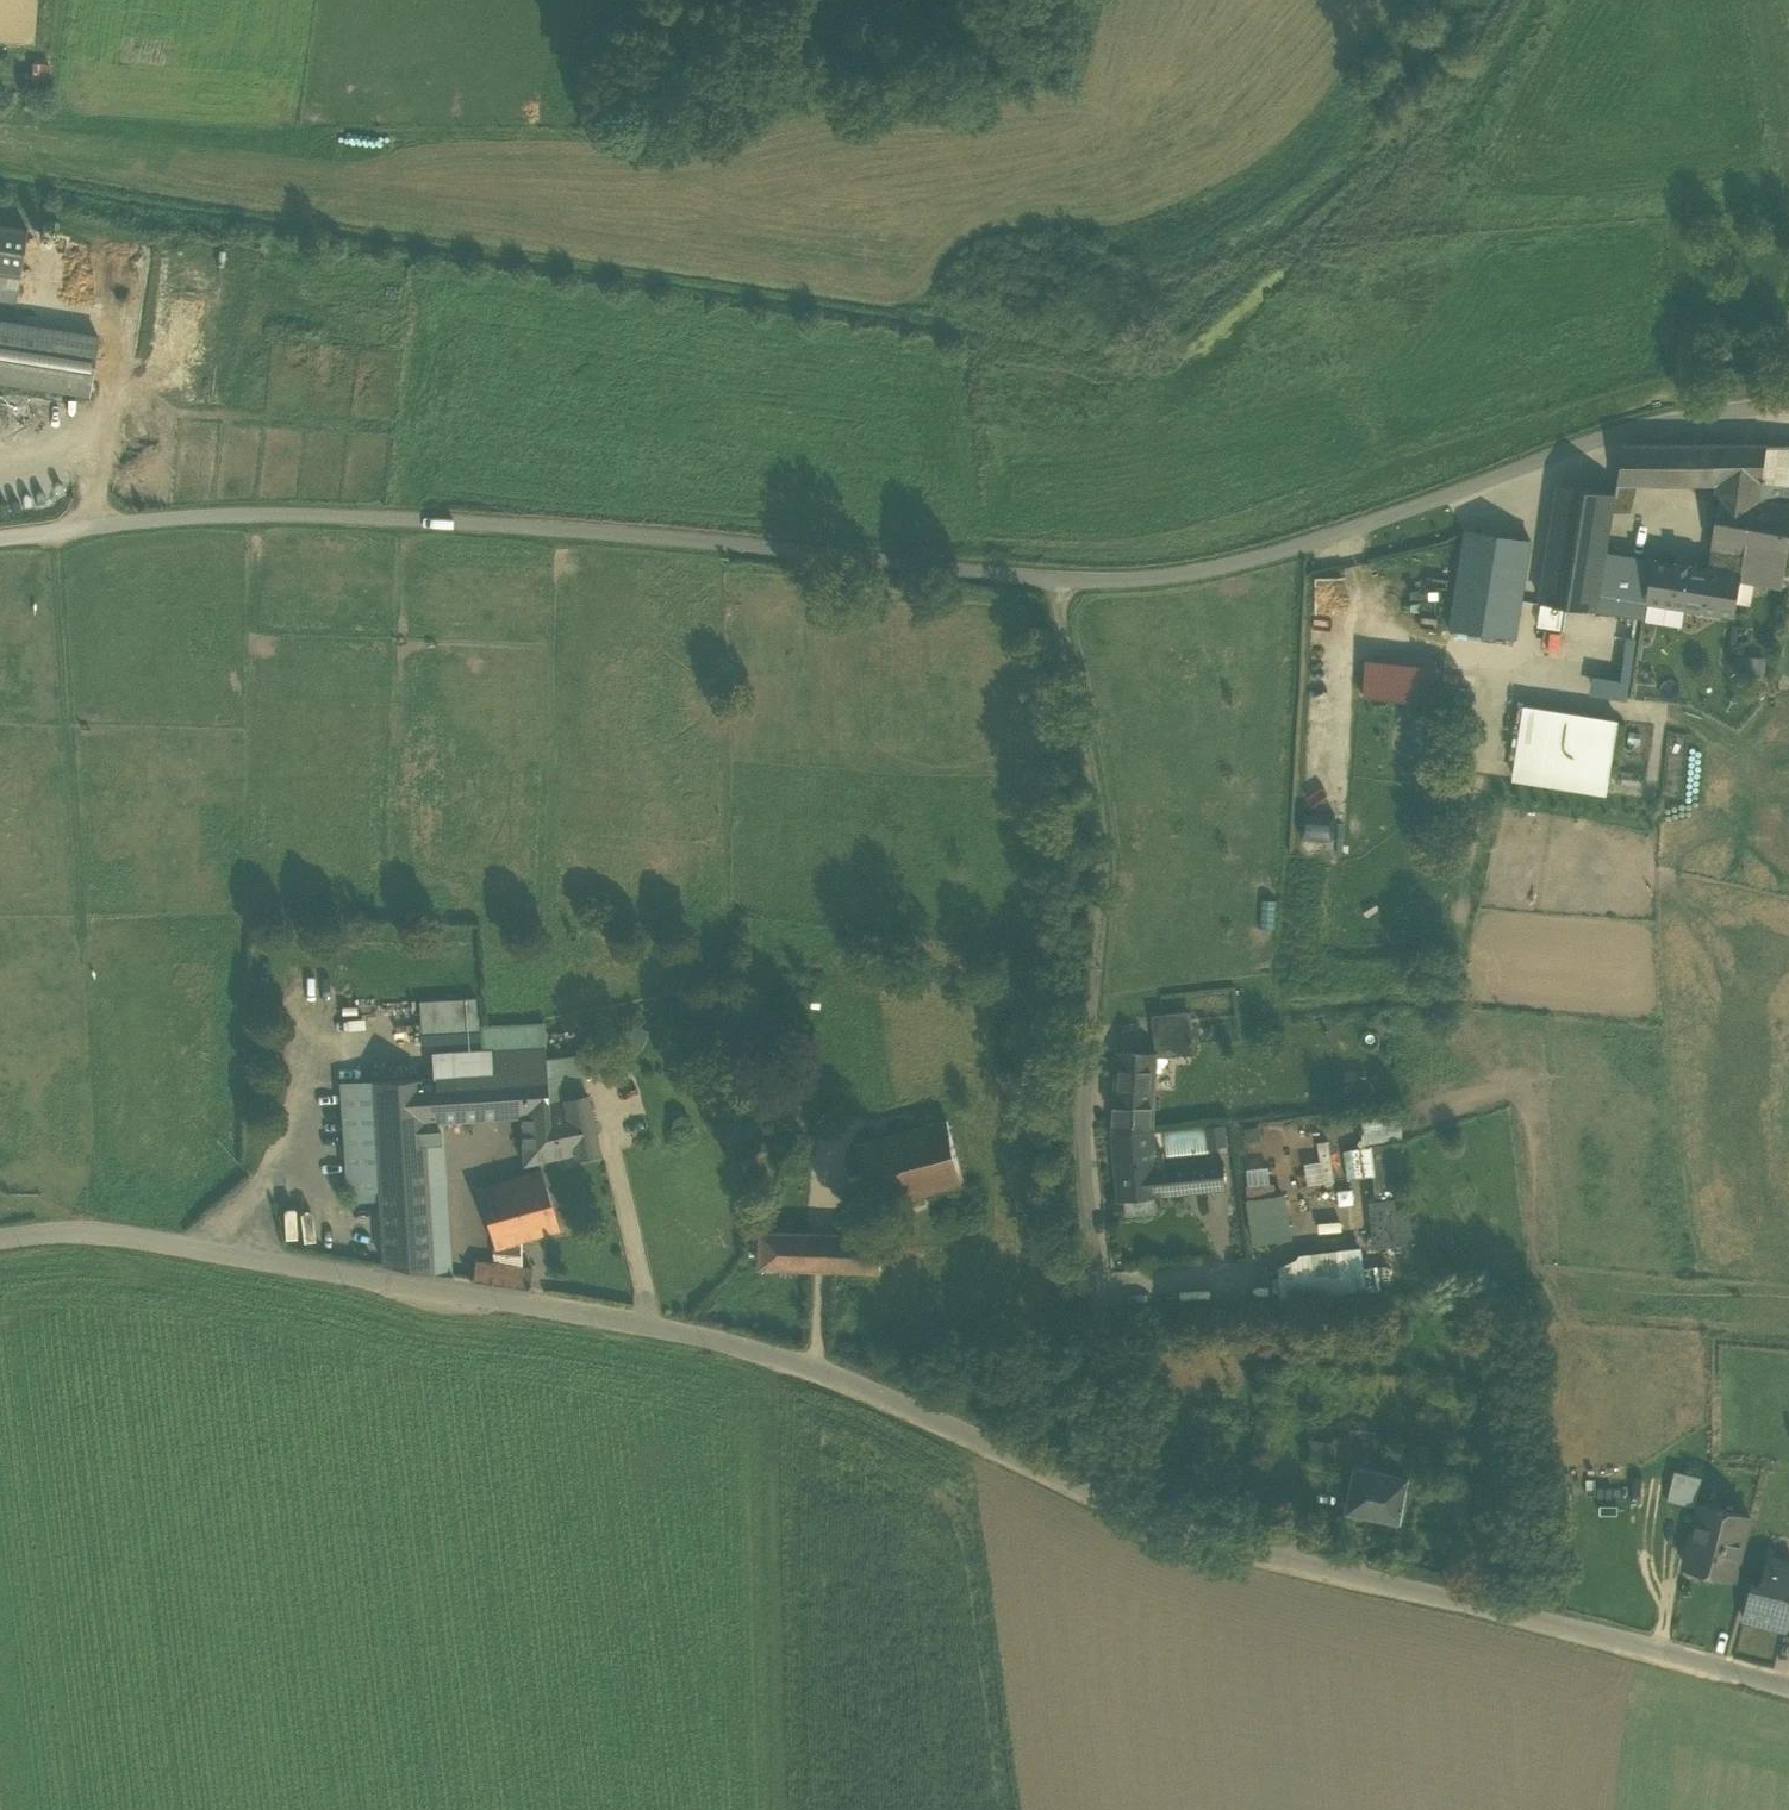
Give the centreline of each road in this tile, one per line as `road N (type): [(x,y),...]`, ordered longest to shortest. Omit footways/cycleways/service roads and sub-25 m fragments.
road 1 (unclassified): [(0,541),(121,524),(366,520),(733,545),(1047,581),(1183,572),(1300,546),(1614,431),(1788,397)]
road 2 (residential): [(1125,1502),(766,1342),(75,1234),(0,1243)]
road 3 (residential): [(1788,1687),(1280,1561),(1125,1502)]
road 4 (track): [(1090,1057),(1105,845),(1047,581)]
road 5 (unclassified): [(1125,1502),(1083,1135),(1090,1057)]

